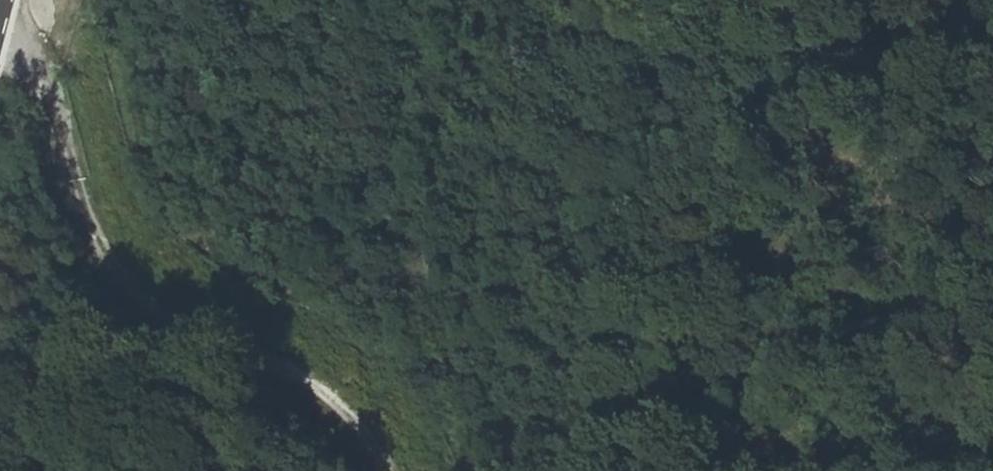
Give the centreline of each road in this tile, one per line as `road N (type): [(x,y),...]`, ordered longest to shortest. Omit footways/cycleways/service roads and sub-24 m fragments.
road 1 (track): [(392,470),(365,425),(323,383),(167,315),(124,283),(98,235),(46,55),(8,0)]

